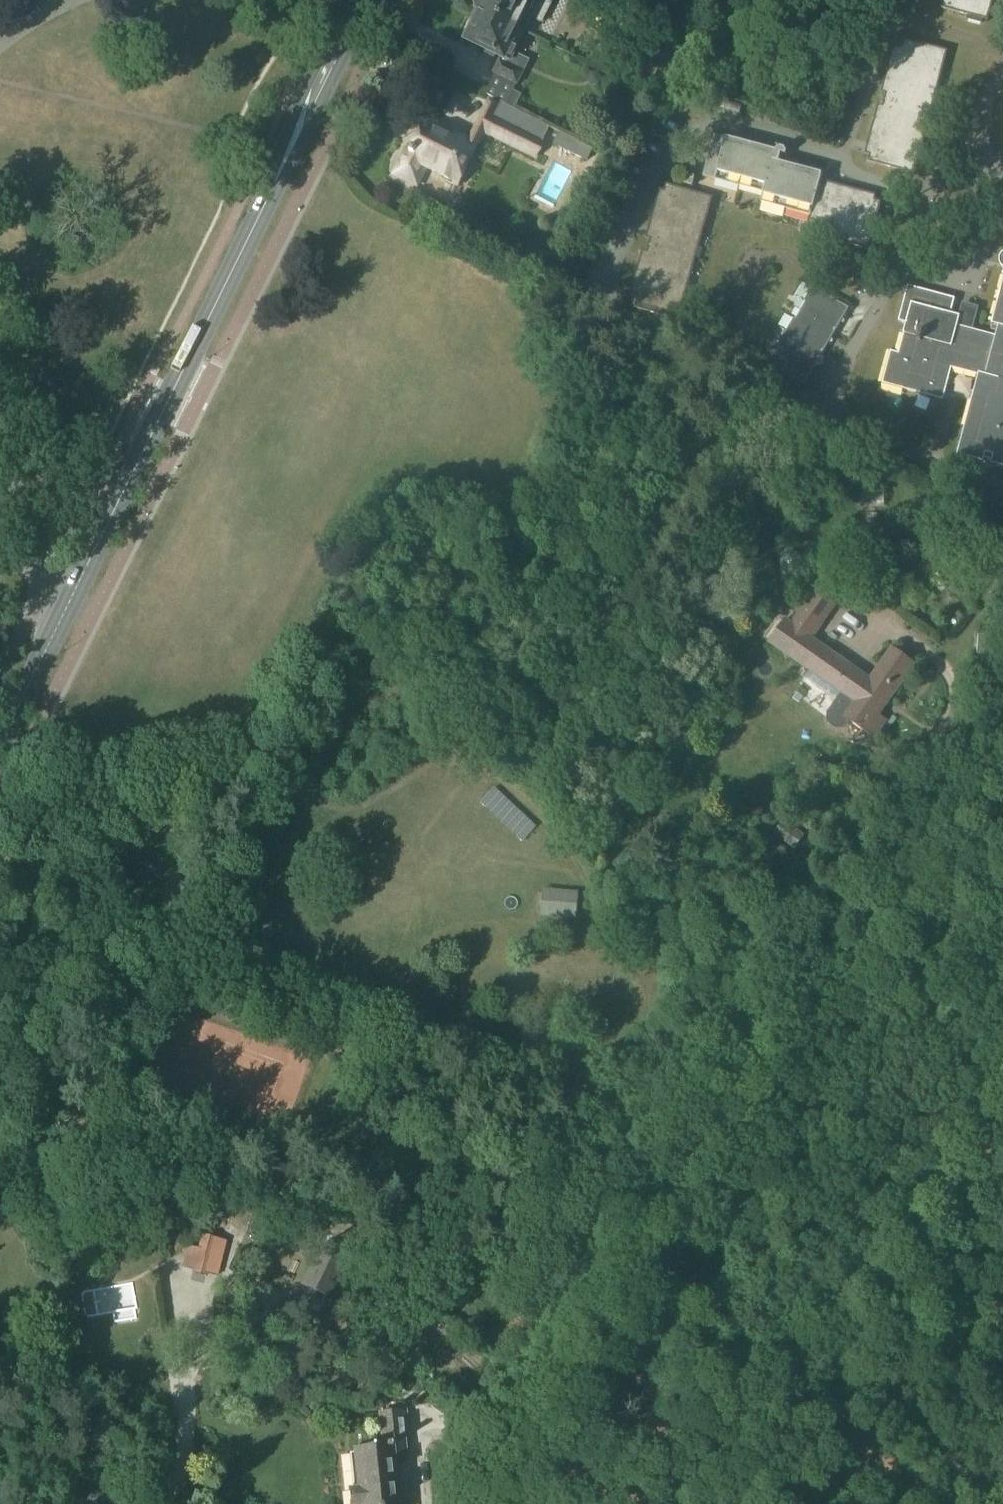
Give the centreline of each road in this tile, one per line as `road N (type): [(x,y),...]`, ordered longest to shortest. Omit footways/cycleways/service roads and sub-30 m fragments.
road 1 (secondary): [(0,747),(363,0)]
road 2 (track): [(1002,1116),(828,1393)]

